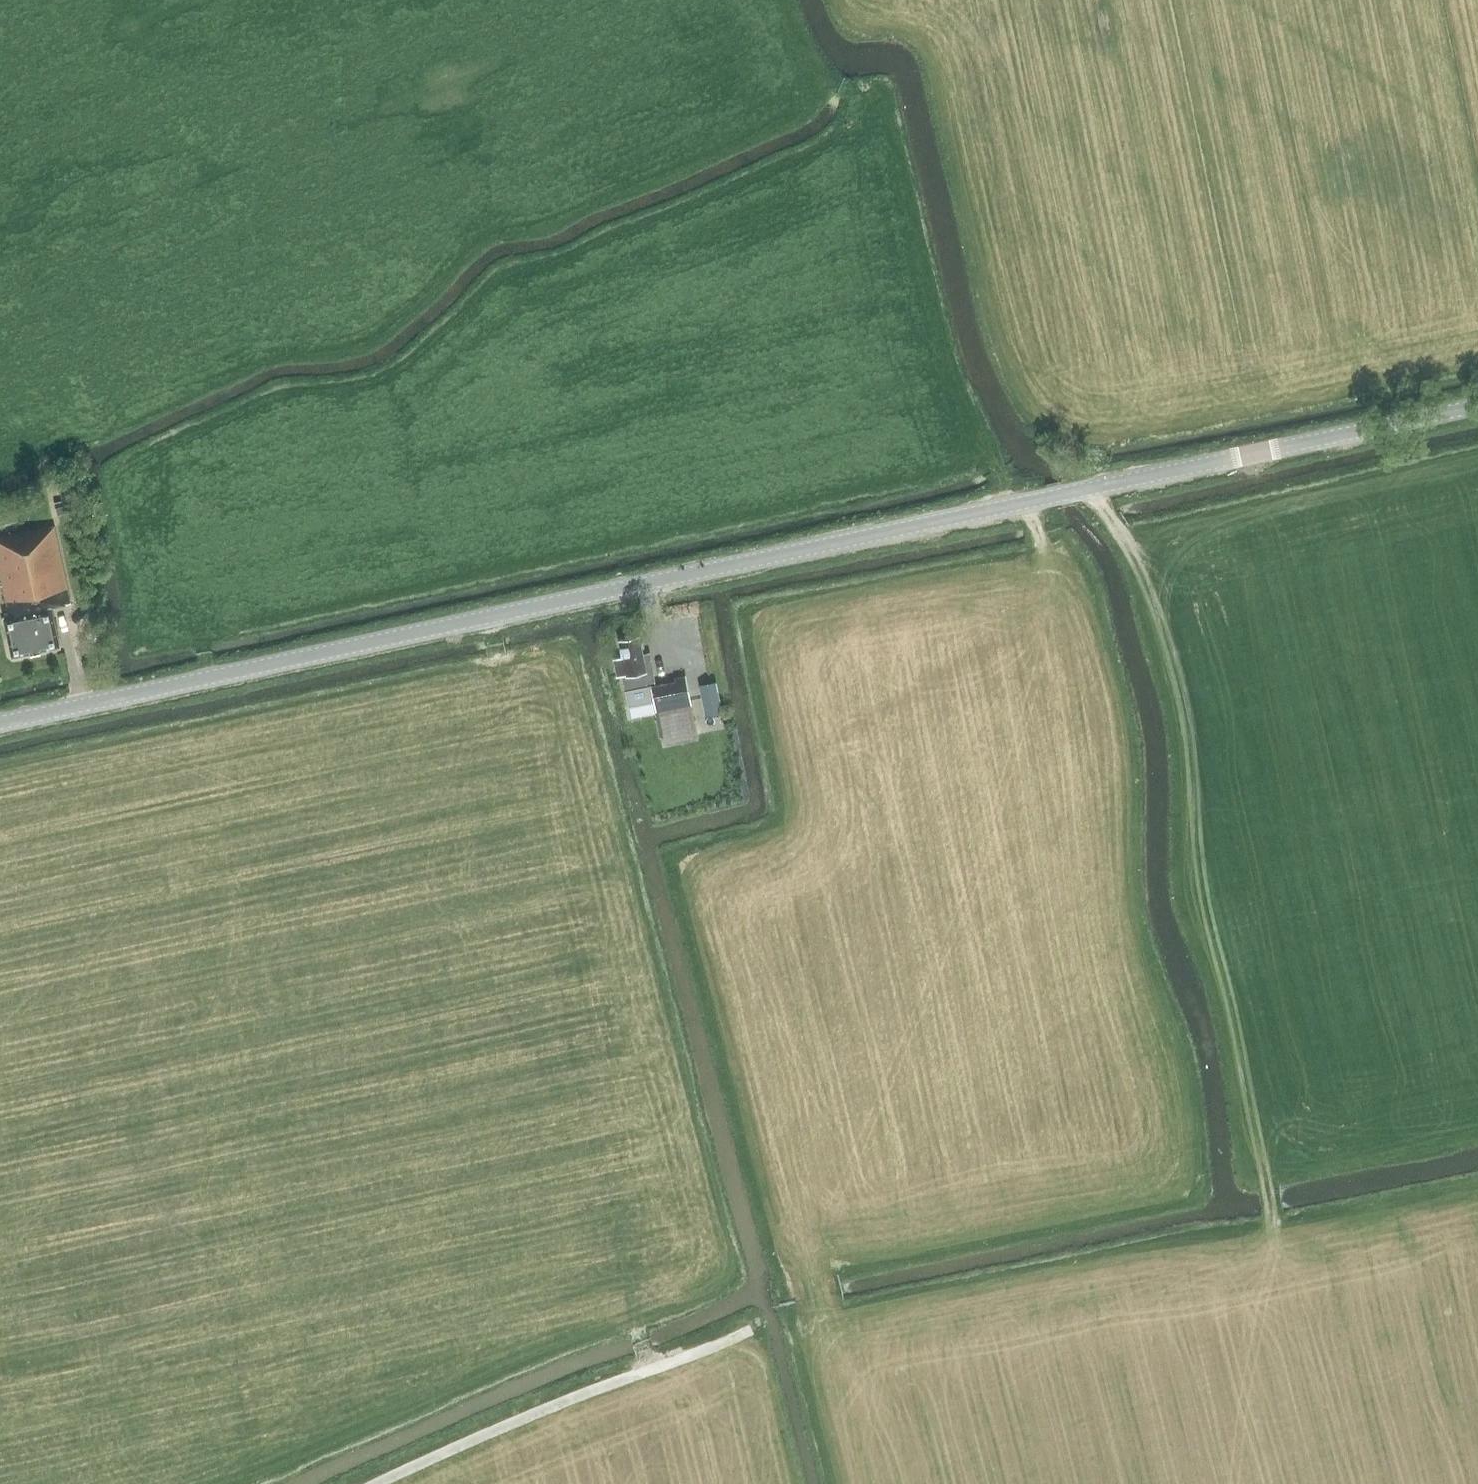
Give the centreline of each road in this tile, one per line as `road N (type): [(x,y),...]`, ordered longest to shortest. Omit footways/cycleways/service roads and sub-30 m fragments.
road 1 (tertiary): [(0,722),(1477,405)]

